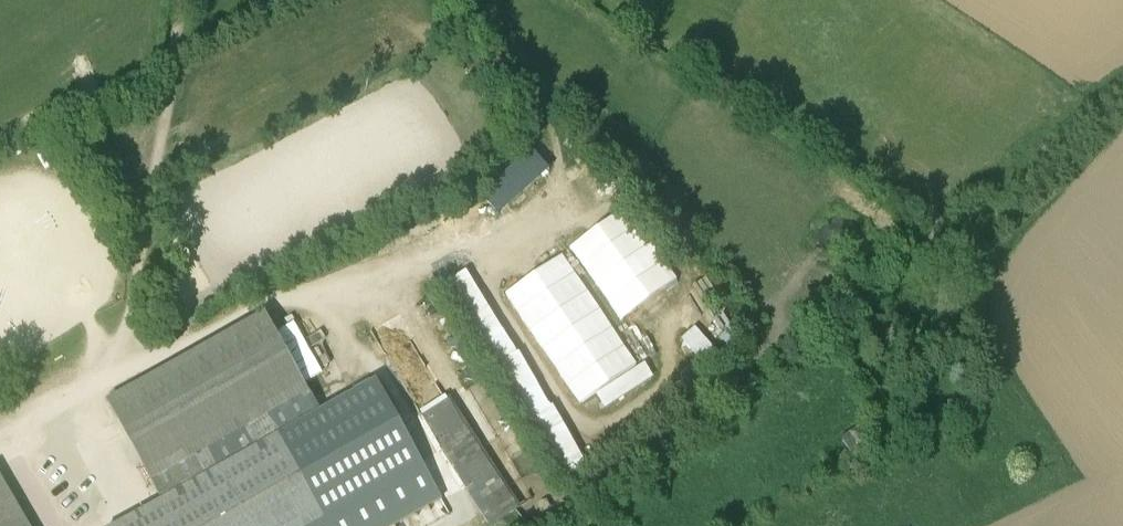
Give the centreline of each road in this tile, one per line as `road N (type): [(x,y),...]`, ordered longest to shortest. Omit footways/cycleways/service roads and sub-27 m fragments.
road 1 (track): [(186,0),(121,346),(0,425)]

